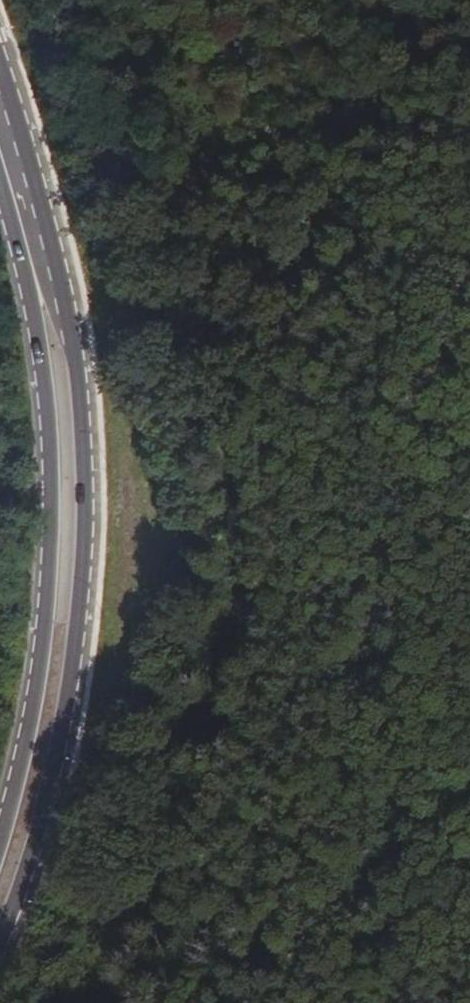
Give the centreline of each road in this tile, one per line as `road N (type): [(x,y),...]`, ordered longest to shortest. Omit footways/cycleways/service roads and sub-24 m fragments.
road 1 (secondary): [(0,934),(62,711),(80,512),(74,391),(58,316),(24,224)]
road 2 (secondary): [(24,224),(47,508),(40,633),(0,831)]

